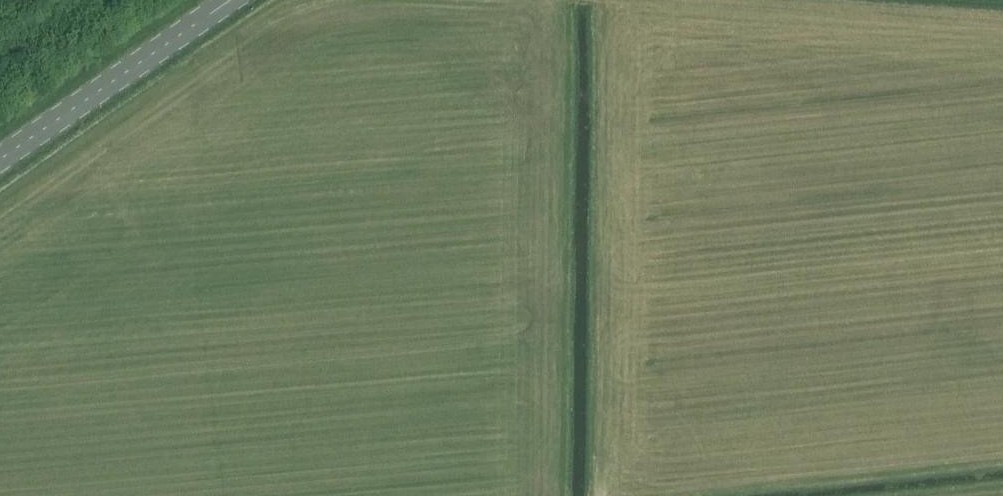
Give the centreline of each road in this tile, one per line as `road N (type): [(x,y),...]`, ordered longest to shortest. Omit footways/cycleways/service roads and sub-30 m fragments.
road 1 (unclassified): [(0,160),(233,0)]

